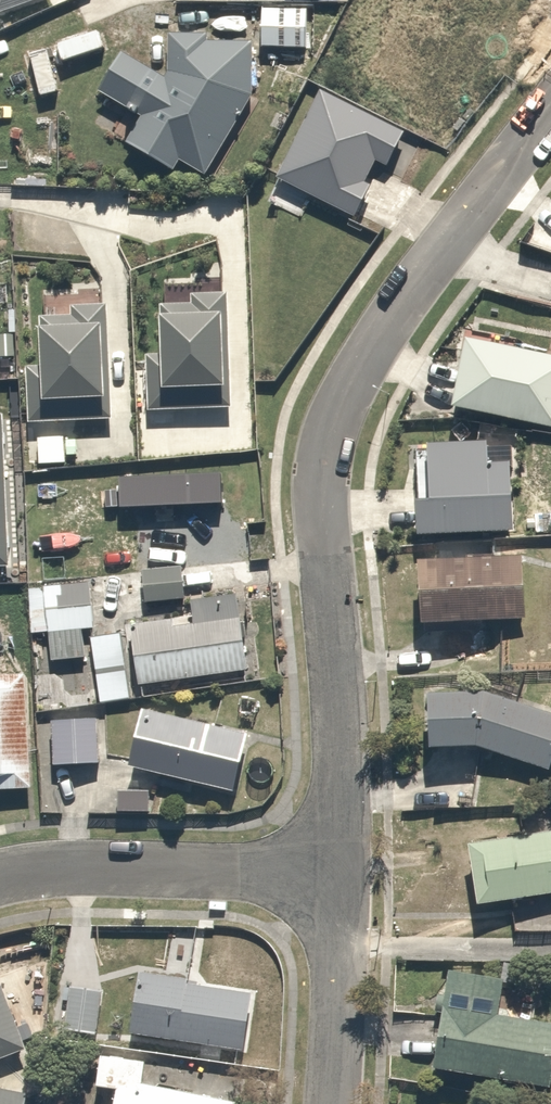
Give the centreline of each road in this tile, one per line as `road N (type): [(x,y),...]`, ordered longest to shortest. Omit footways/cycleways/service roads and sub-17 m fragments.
road 1 (residential): [(550,101),(458,213),(327,433),(335,869)]
road 2 (residential): [(335,869),(35,869),(0,878)]
road 3 (residential): [(335,869),(328,1103)]

